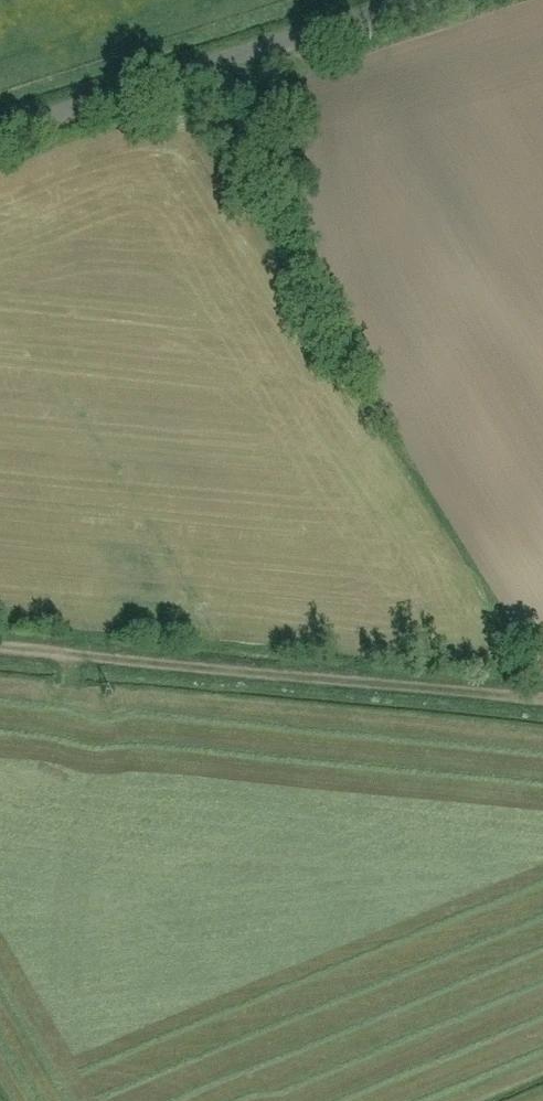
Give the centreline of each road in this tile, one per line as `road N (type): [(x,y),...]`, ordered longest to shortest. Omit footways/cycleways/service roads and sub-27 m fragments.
road 1 (track): [(0,656),(542,708)]
road 2 (unclassified): [(390,0),(0,124)]

